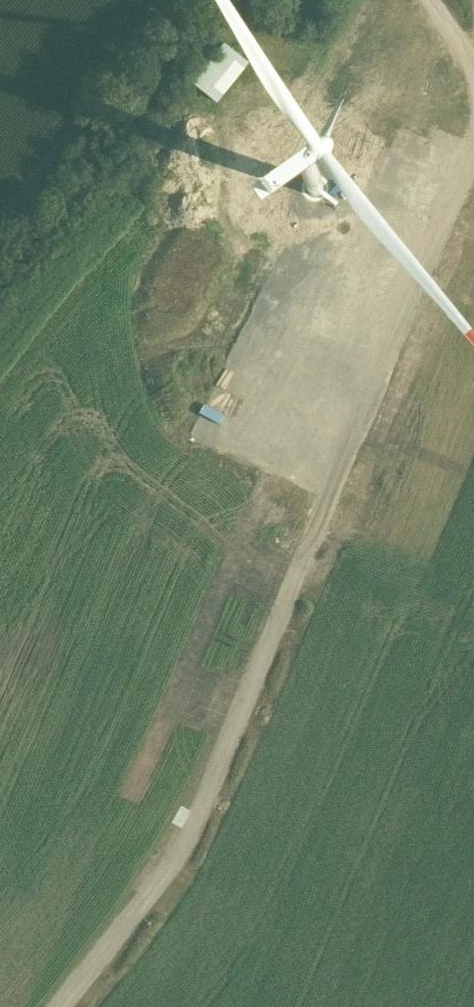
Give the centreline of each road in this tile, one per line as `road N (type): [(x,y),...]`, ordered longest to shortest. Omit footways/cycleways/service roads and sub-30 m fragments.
road 1 (unclassified): [(173,0),(0,215)]
road 2 (track): [(473,149),(428,266),(348,227)]

